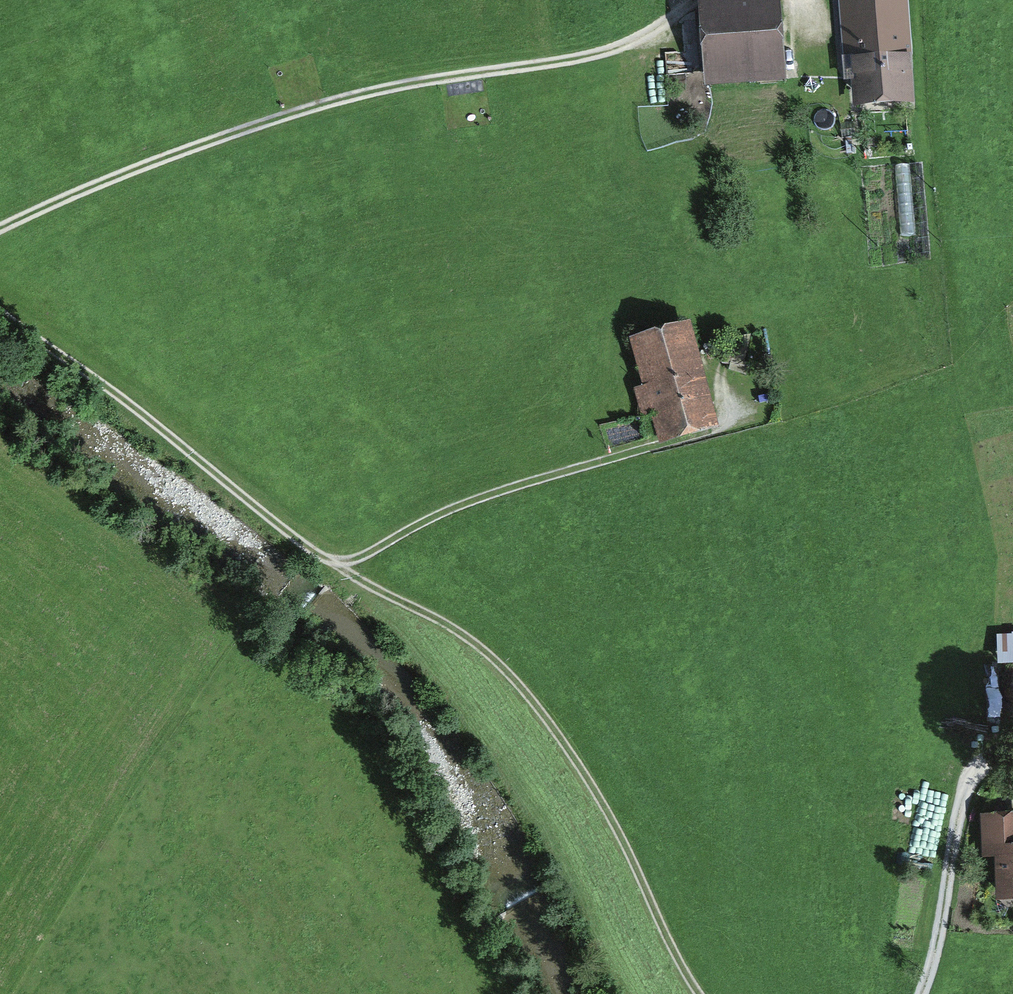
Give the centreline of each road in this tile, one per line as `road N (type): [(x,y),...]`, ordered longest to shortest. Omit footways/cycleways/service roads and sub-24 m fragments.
road 1 (track): [(0,312),(339,567),(493,658),(606,809),(700,993)]
road 2 (track): [(0,228),(301,111),(389,88),(595,59),(672,26)]
road 3 (track): [(339,567),(474,499),(653,445)]
road 4 (track): [(1012,766),(998,762),(969,778),(922,993)]

